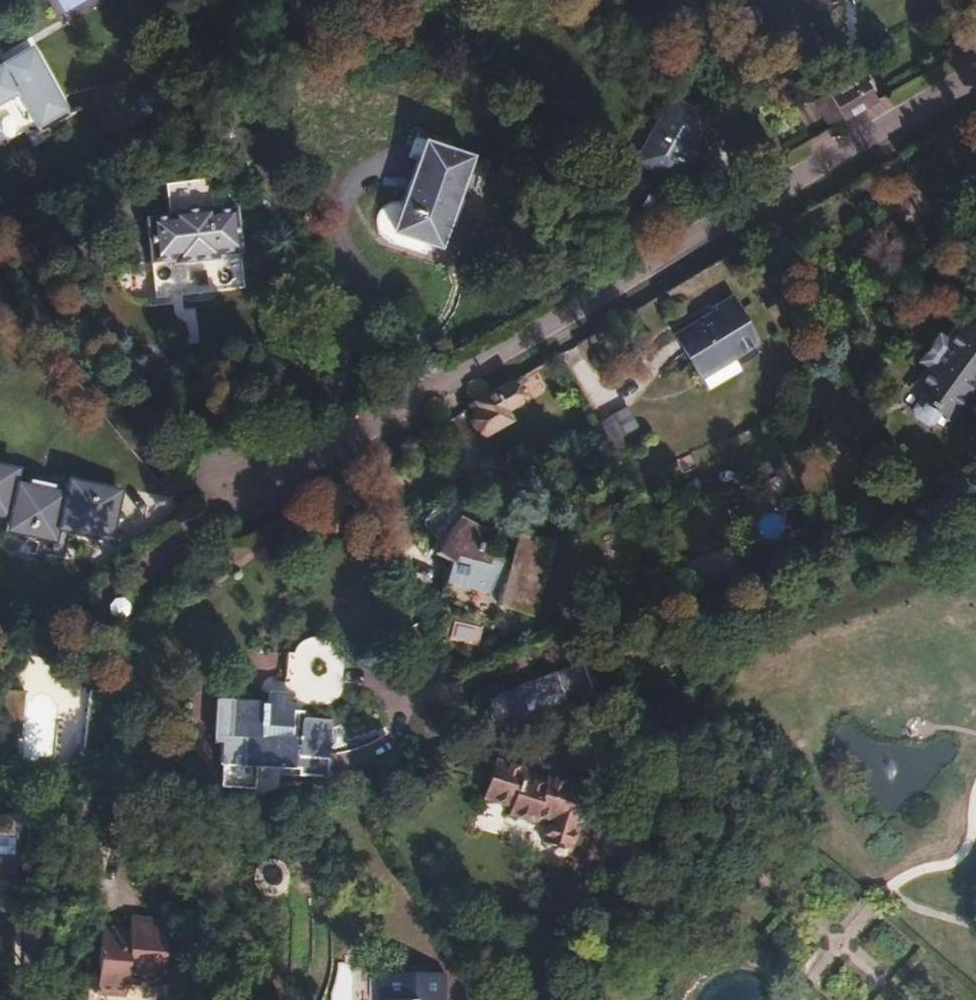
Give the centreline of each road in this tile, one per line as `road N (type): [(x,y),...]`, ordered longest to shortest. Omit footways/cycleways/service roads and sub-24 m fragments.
road 1 (residential): [(229,485),(293,474),(975,82)]

